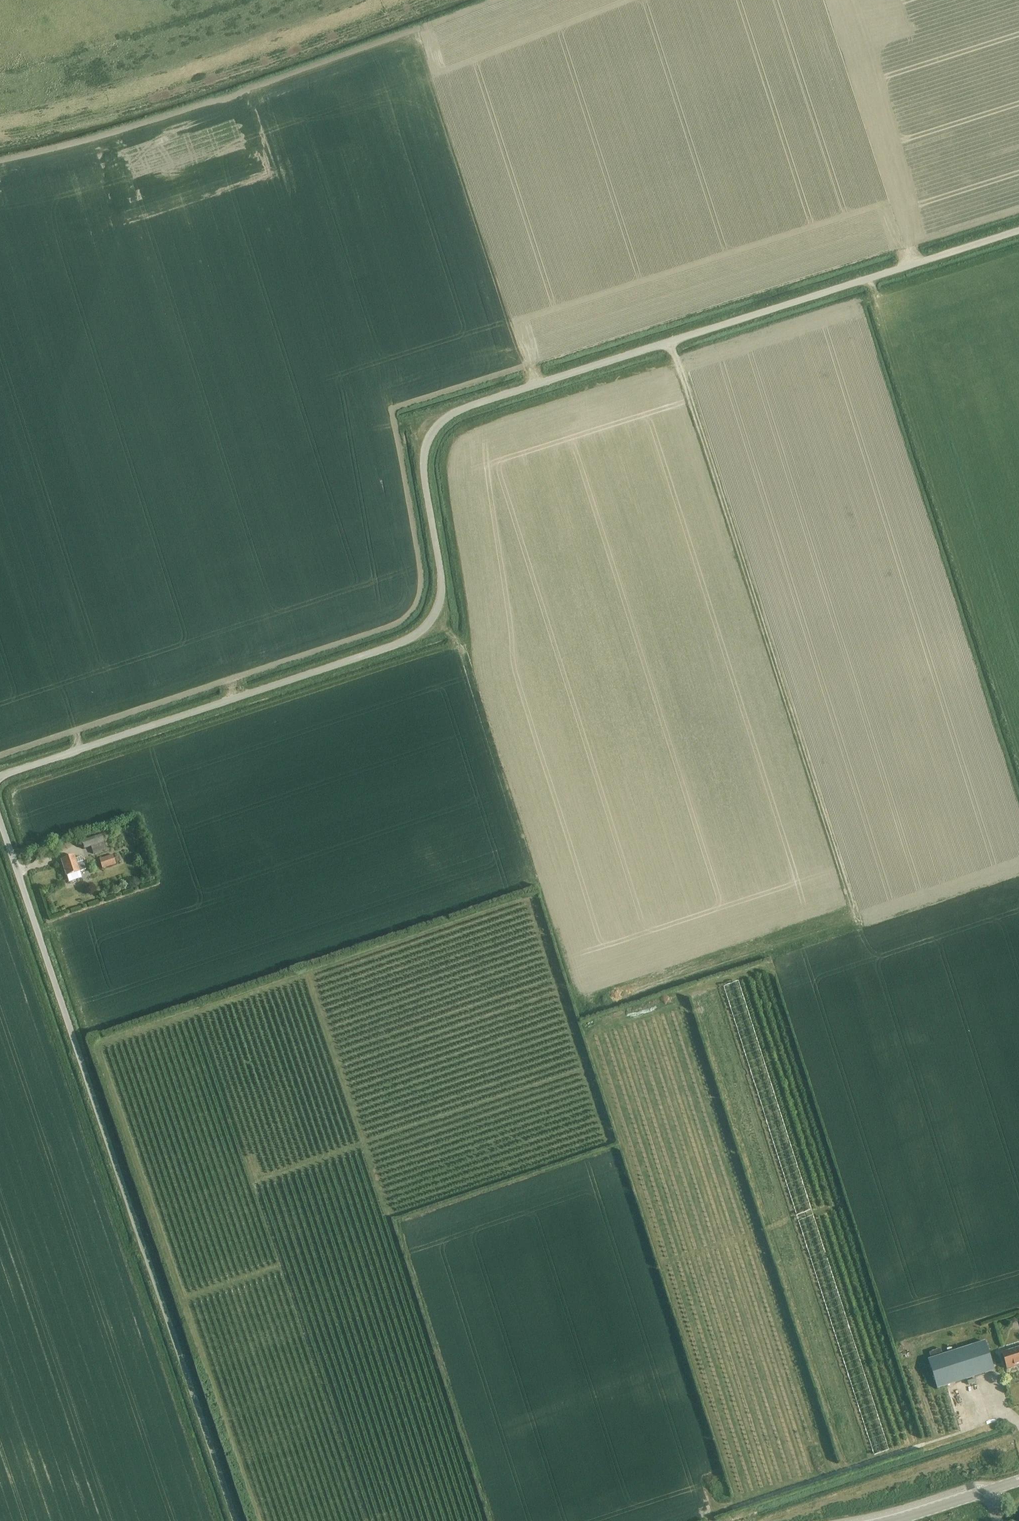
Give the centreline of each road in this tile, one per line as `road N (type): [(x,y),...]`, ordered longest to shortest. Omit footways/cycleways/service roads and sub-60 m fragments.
road 1 (unclassified): [(0,777),(407,641),(442,595),(425,434),(461,405),(1018,229)]
road 2 (unclassified): [(236,1520),(0,821)]

